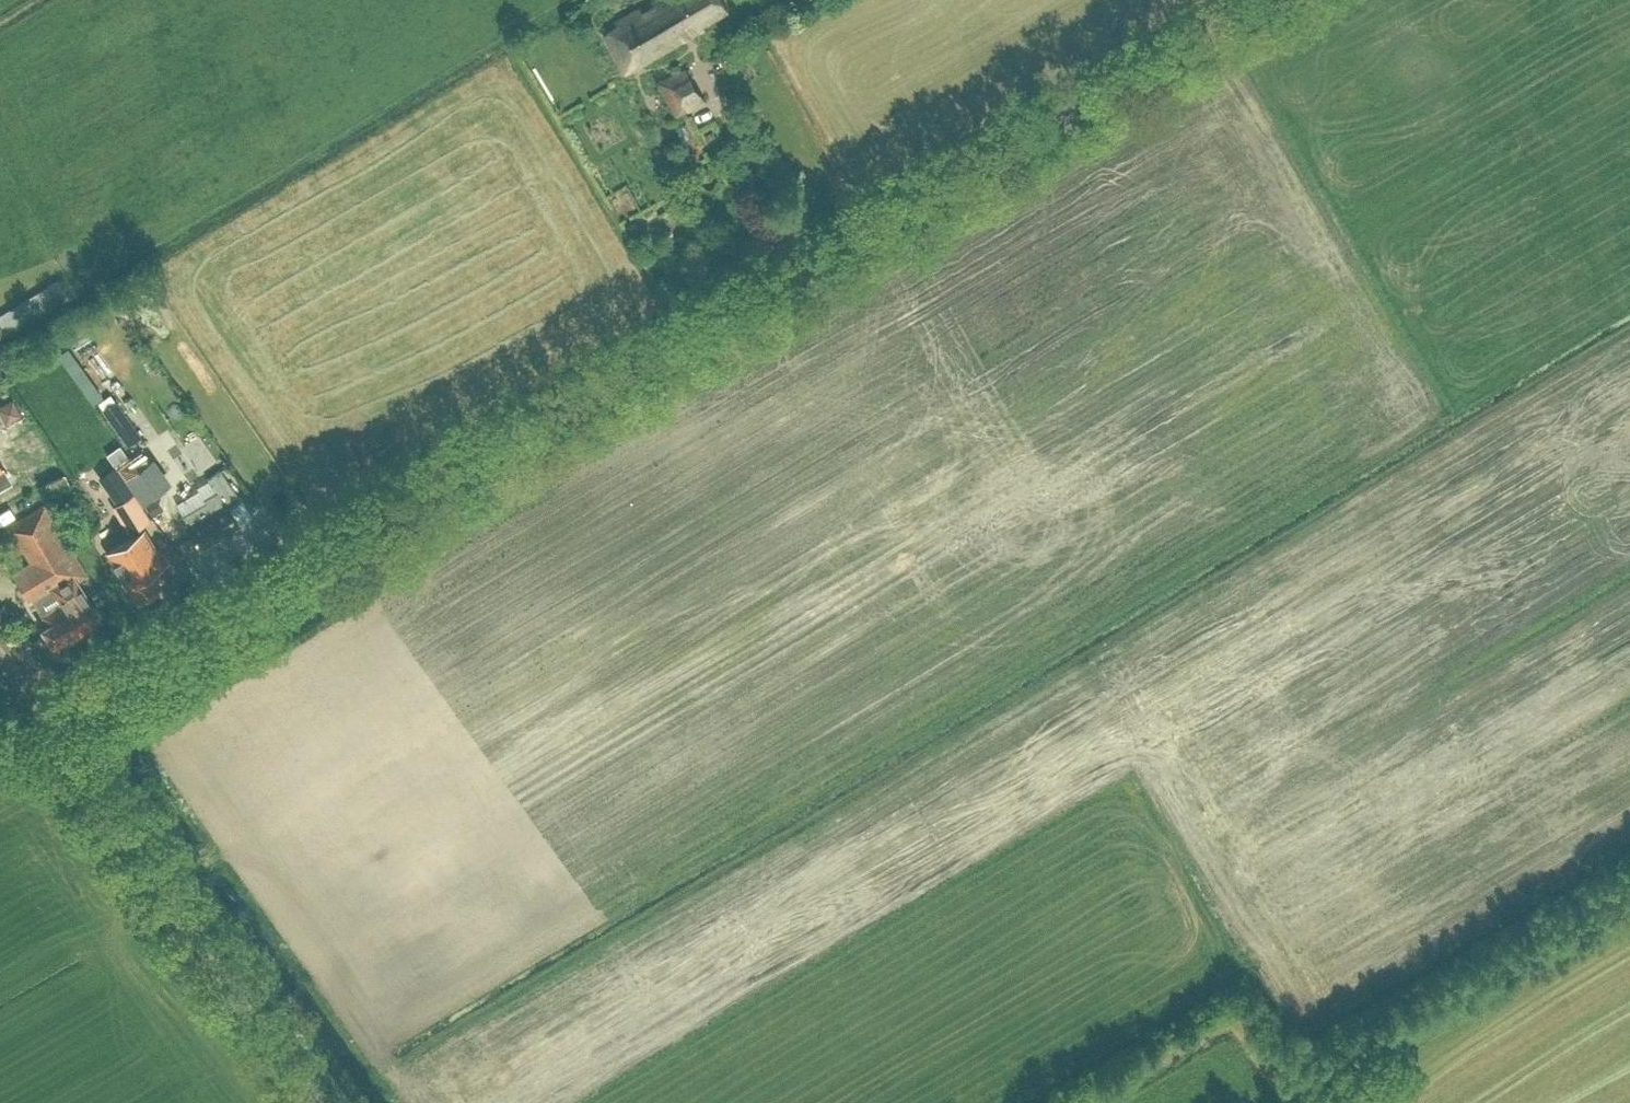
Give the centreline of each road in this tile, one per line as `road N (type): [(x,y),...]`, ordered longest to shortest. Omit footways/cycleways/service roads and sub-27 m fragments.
road 1 (residential): [(34,713),(1255,0)]
road 2 (tertiary): [(318,1102),(34,713)]

